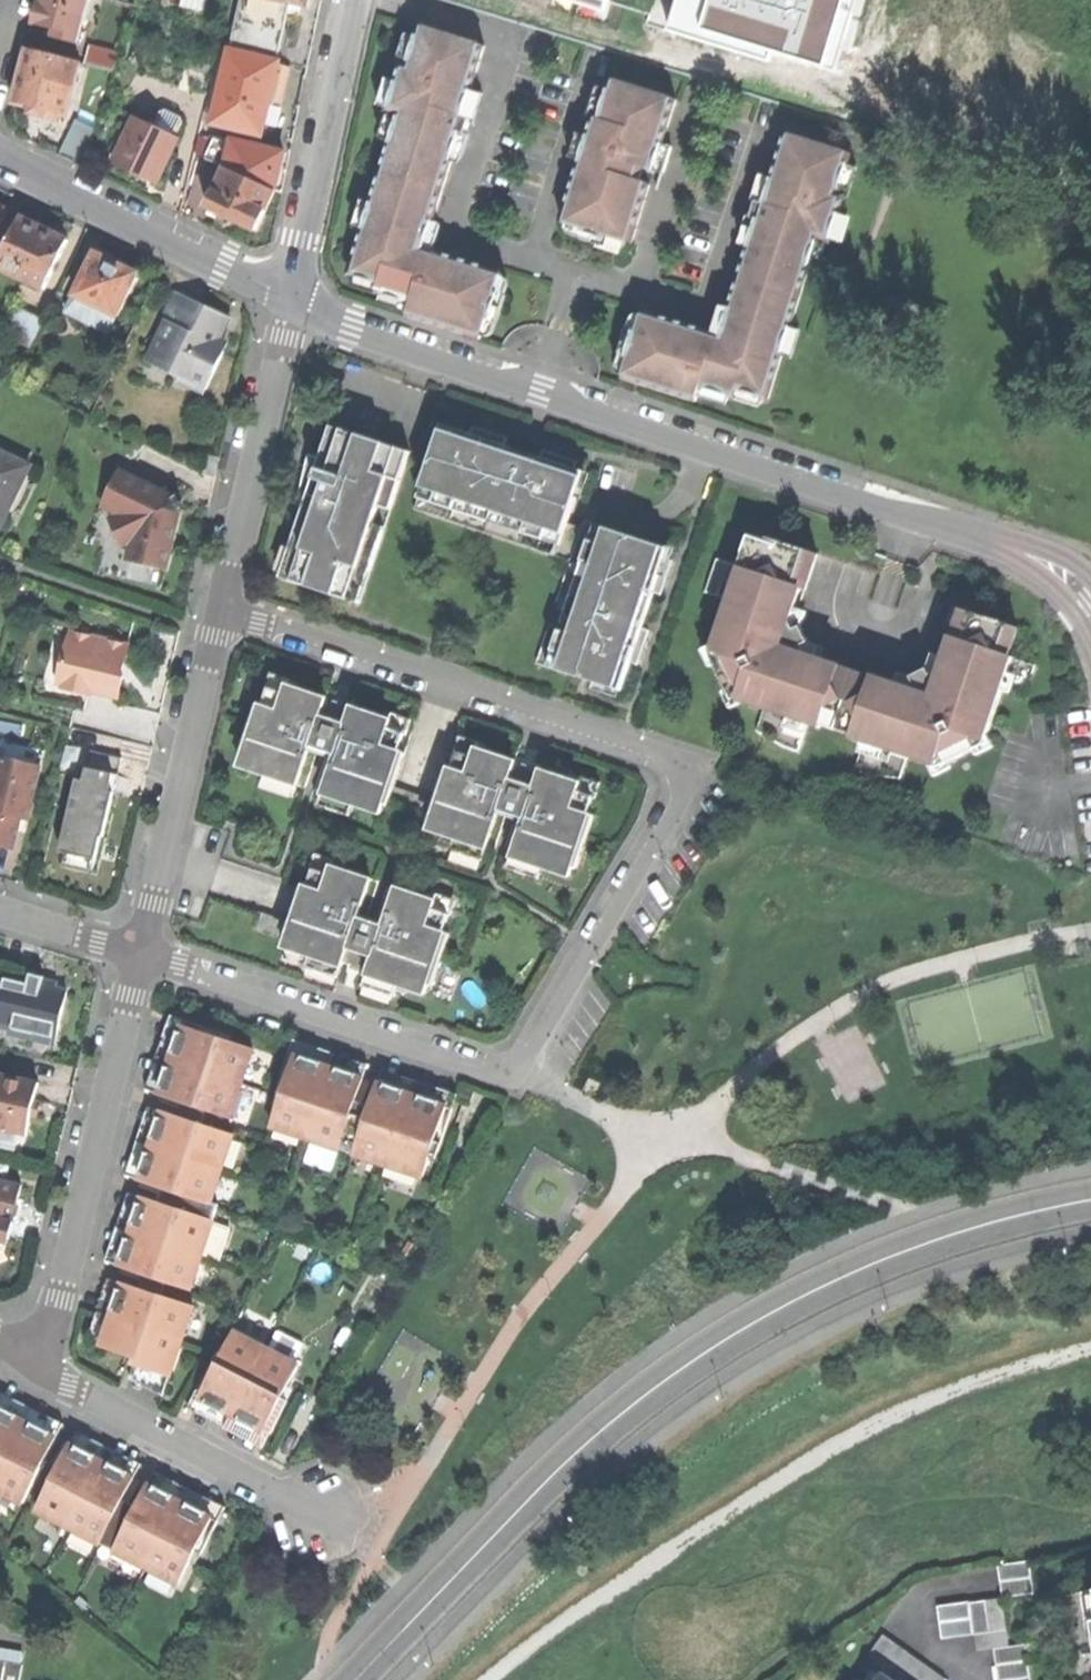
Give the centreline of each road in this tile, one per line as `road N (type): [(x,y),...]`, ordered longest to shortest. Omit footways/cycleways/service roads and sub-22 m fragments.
road 1 (residential): [(223,608),(645,745),(672,762),(677,804),(530,1056),(500,1075),(140,955)]
road 2 (unclassified): [(355,1679),(610,1421),(707,1351),(872,1263),(965,1229),(1090,1199)]
road 3 (residential): [(291,298),(352,330),(1014,548),(1050,565),(1090,599)]
road 4 (track): [(485,1679),(524,1644),(806,1459),(973,1378),(1090,1348)]
road 5 (residential): [(39,1370),(140,955)]
road 6 (residential): [(140,955),(223,608)]
road 7 (residential): [(0,157),(291,298)]
road 8 (residential): [(39,1370),(327,1516)]
road 9 (residential): [(223,608),(291,298)]
road 10 (residential): [(291,298),(353,0)]
road 11 (residential): [(140,955),(0,913)]

